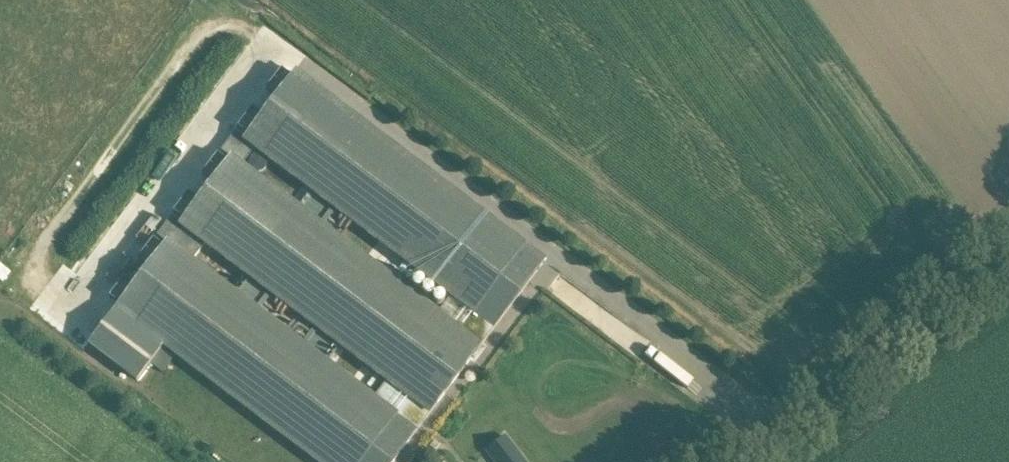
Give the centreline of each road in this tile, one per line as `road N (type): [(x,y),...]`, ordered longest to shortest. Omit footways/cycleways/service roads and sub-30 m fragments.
road 1 (tertiary): [(741,461),(1008,258)]

